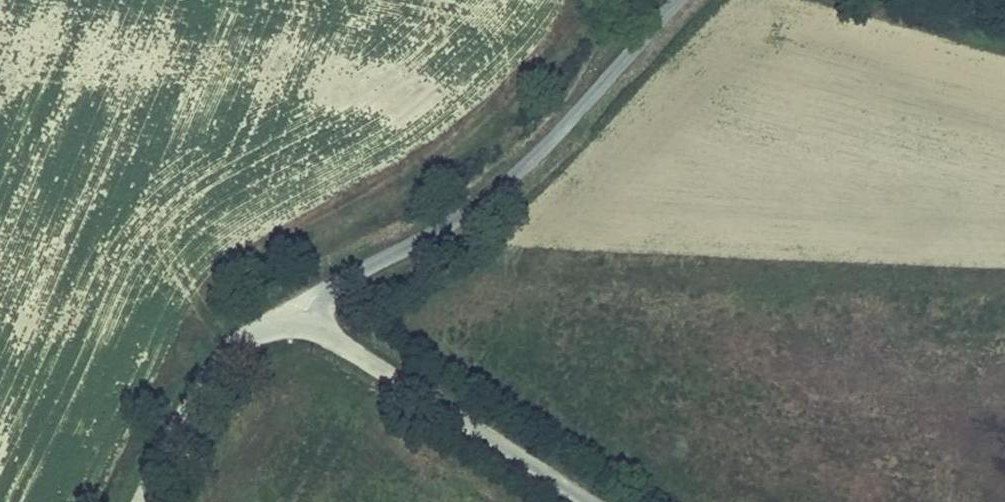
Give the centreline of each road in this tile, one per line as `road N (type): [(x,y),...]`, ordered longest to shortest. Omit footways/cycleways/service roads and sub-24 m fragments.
road 1 (unclassified): [(671,0),(534,158),(452,221),(313,298),(297,325)]
road 2 (tertiary): [(592,501),(340,340),(297,325)]
road 3 (tertiary): [(297,325),(245,337),(219,359),(142,501)]

